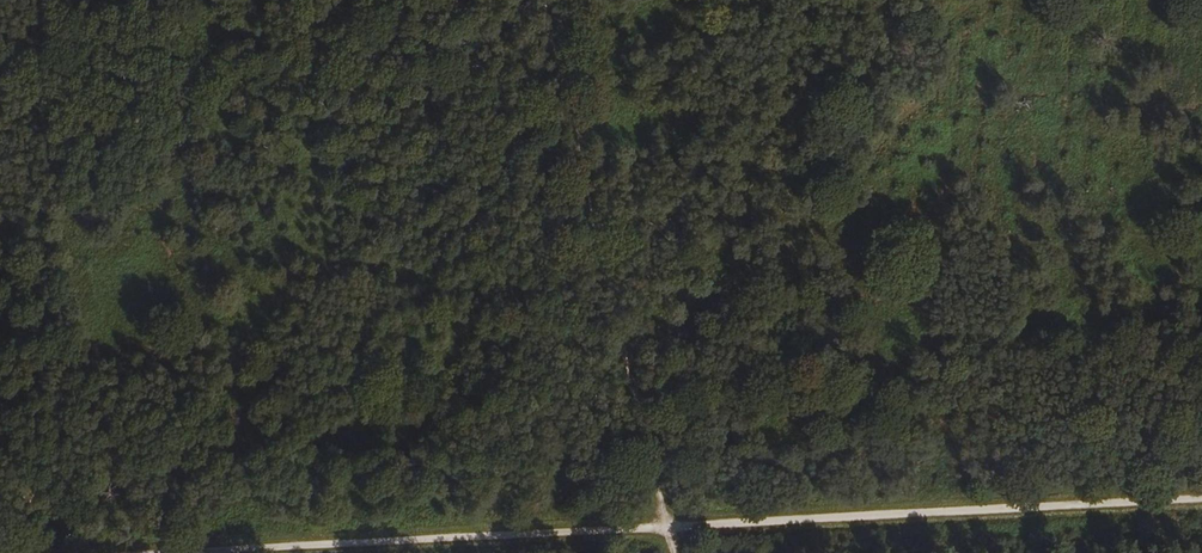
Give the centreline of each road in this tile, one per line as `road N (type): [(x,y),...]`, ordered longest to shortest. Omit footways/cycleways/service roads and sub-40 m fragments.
road 1 (track): [(670,529),(548,0)]
road 2 (track): [(670,529),(1201,501)]
road 3 (track): [(215,552),(670,529)]

